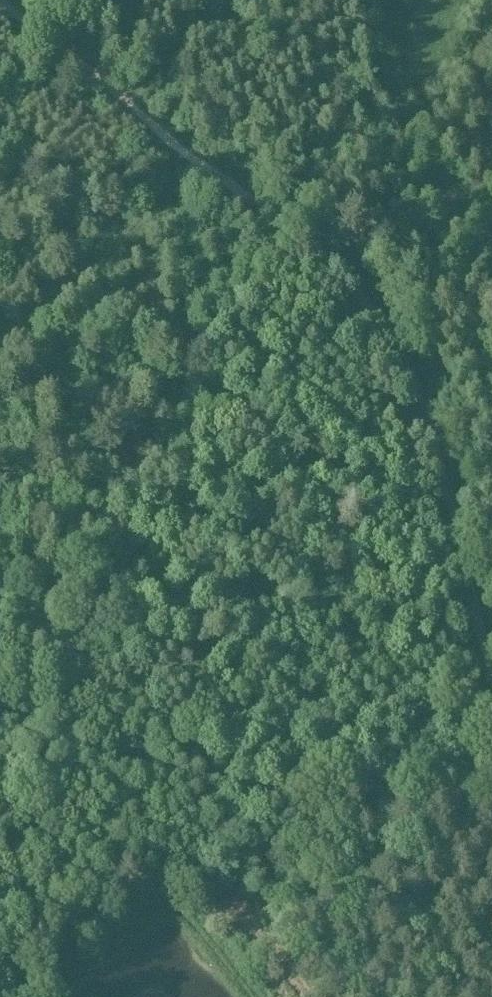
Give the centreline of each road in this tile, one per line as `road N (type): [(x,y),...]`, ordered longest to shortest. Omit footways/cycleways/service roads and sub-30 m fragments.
road 1 (track): [(0,2),(322,257),(366,307),(427,407),(462,524),(491,685)]
road 2 (track): [(37,996),(75,980),(158,912),(180,871),(481,641)]
road 3 (track): [(0,349),(158,198),(175,168),(176,145)]
road 4 (track): [(124,102),(239,0)]

